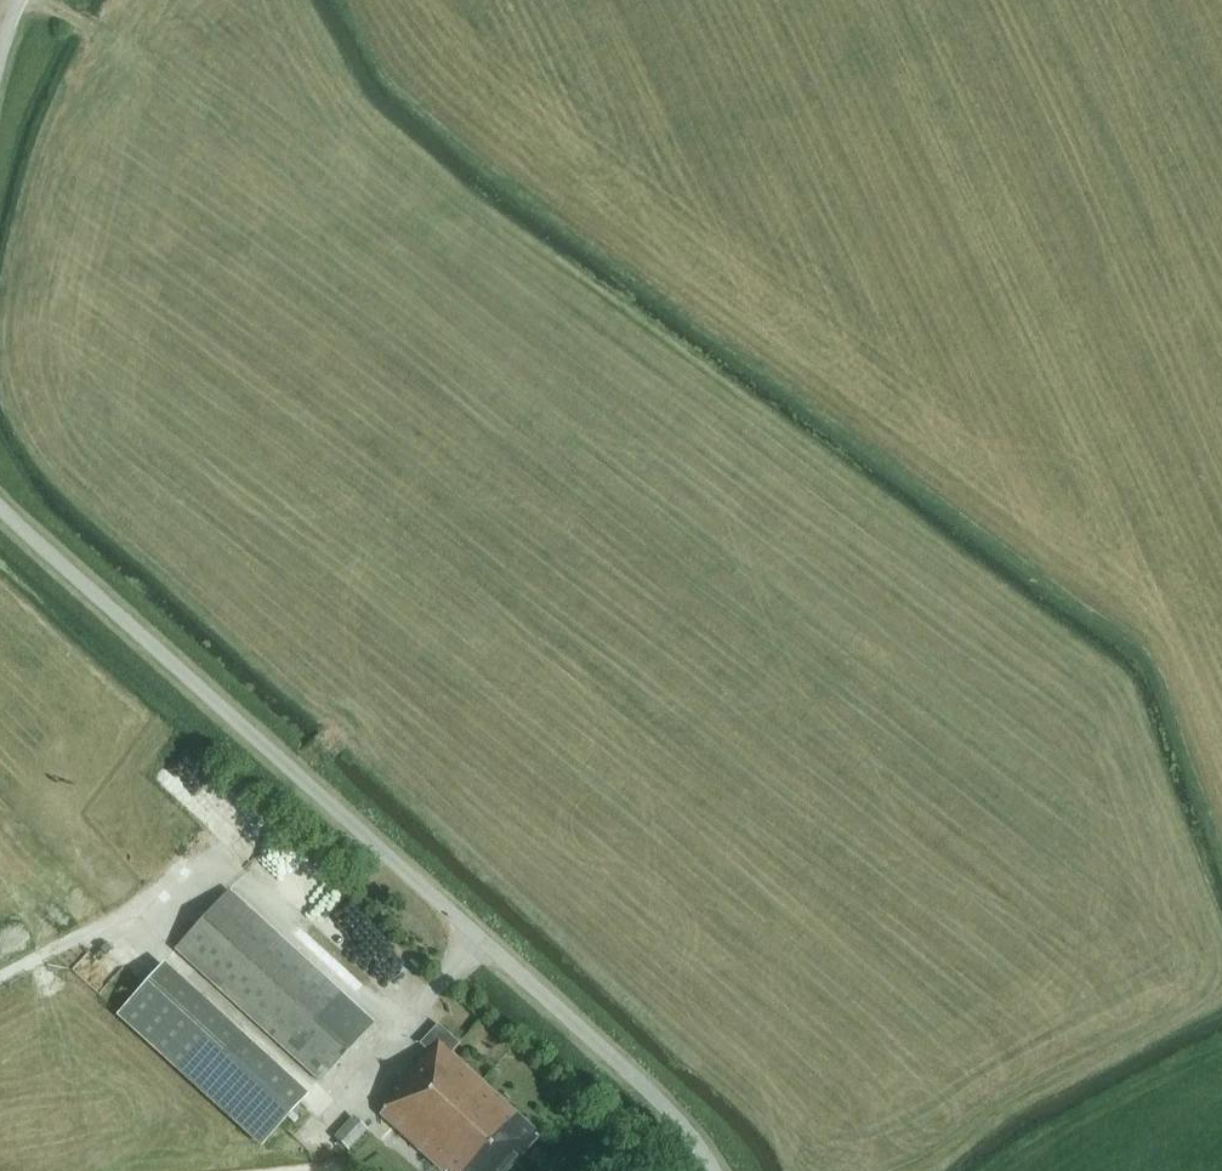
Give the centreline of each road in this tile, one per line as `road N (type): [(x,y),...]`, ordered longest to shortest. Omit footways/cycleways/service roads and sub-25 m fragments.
road 1 (unclassified): [(715,1170),(666,1104),(0,505)]
road 2 (track): [(145,915),(0,980)]

